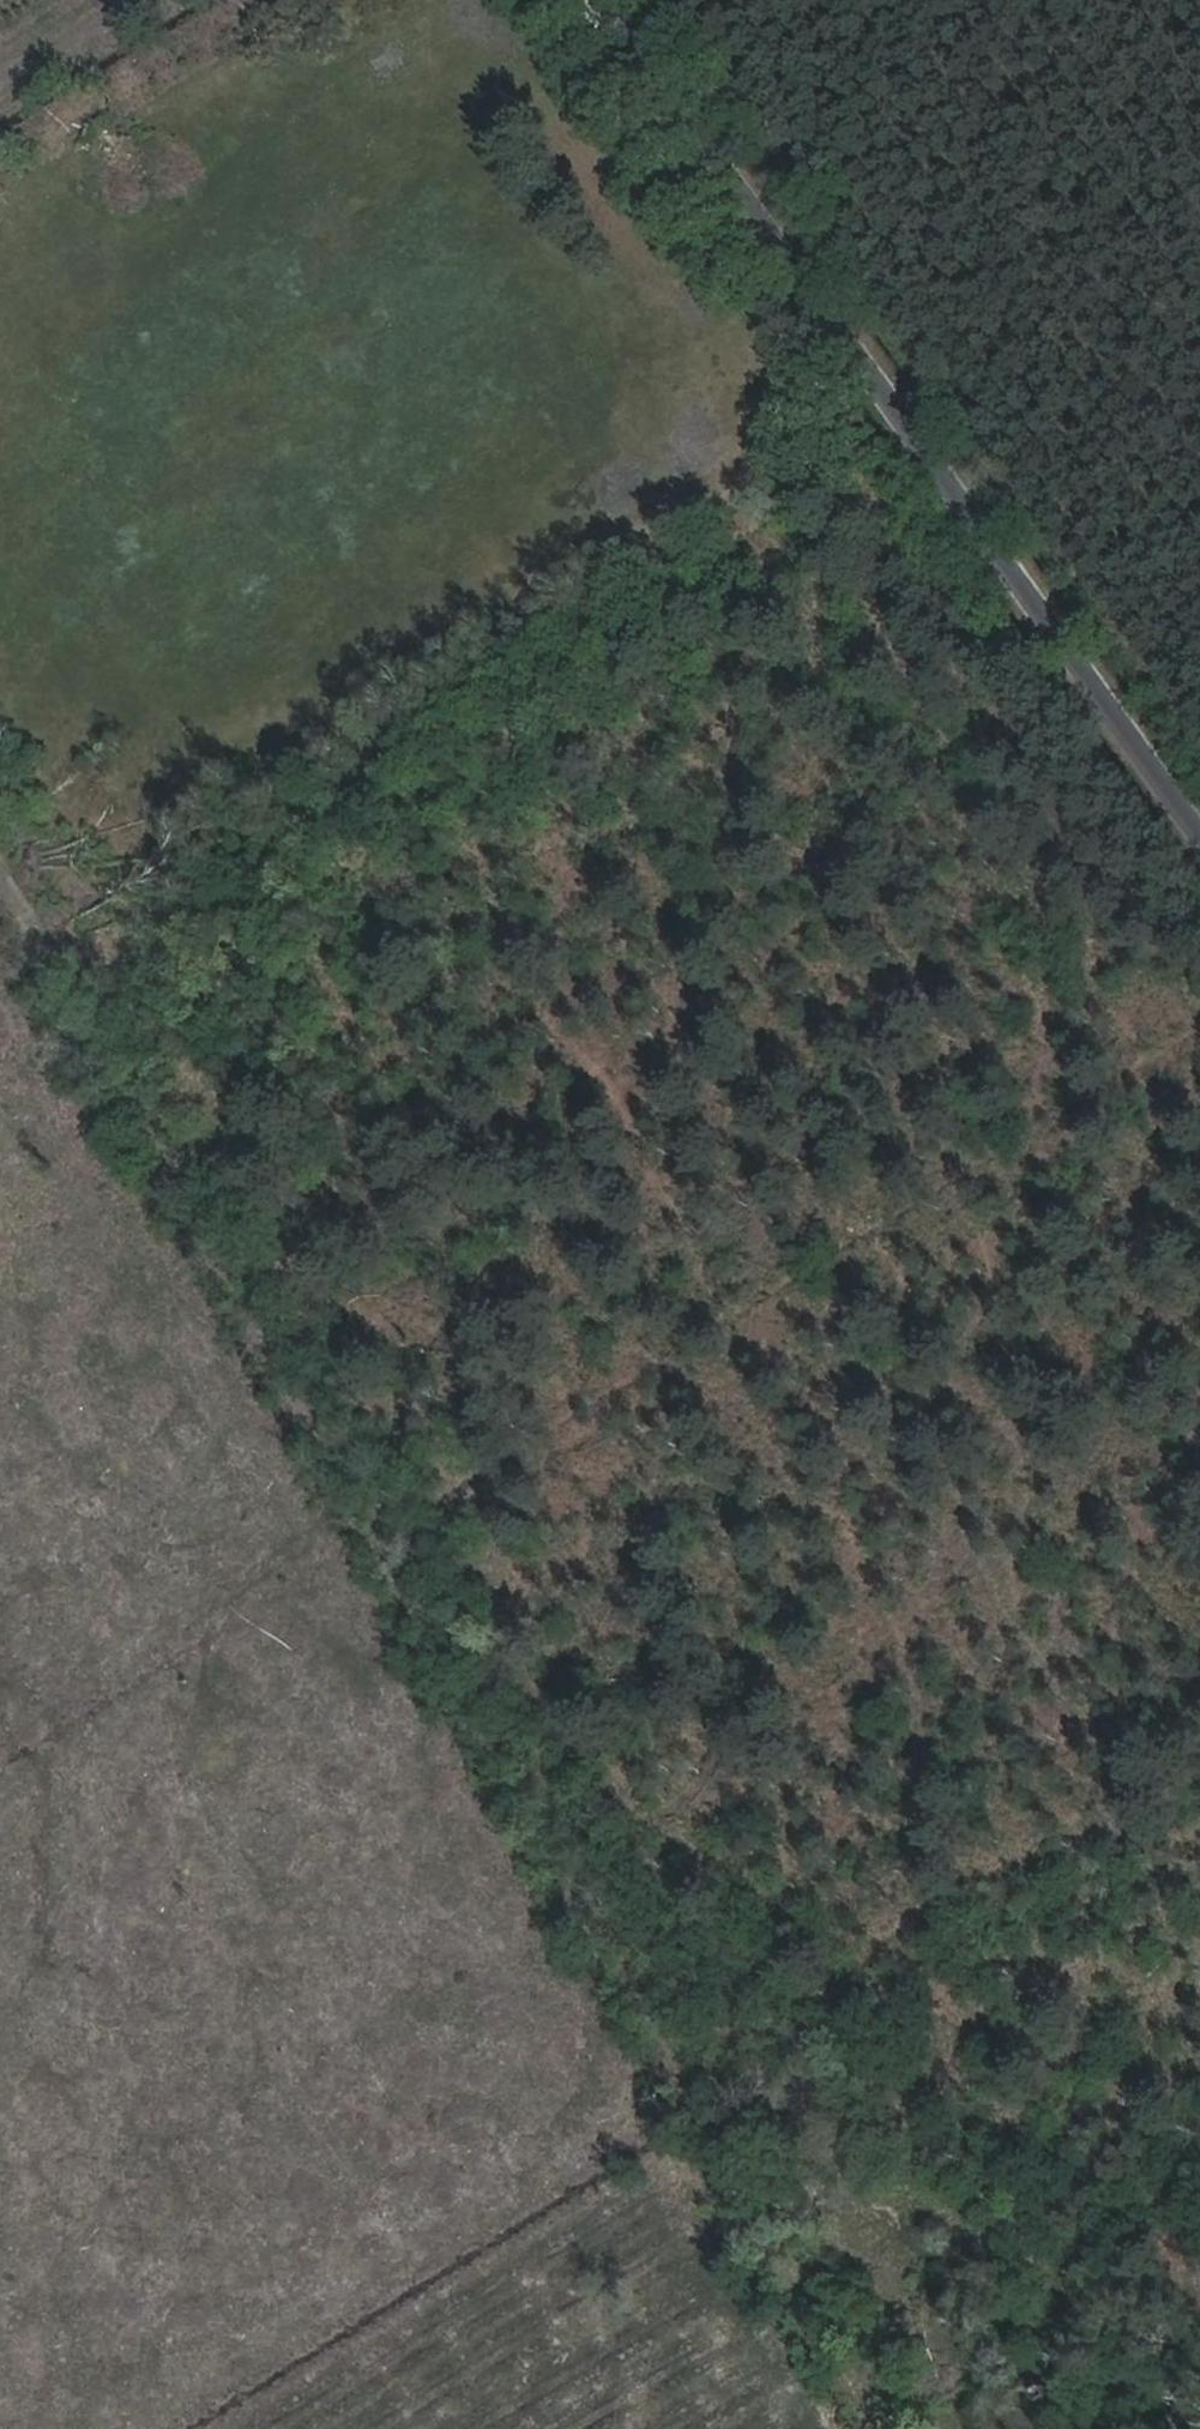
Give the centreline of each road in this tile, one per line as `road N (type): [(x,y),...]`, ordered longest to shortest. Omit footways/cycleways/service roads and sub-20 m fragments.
road 1 (residential): [(1199,792),(639,0)]

